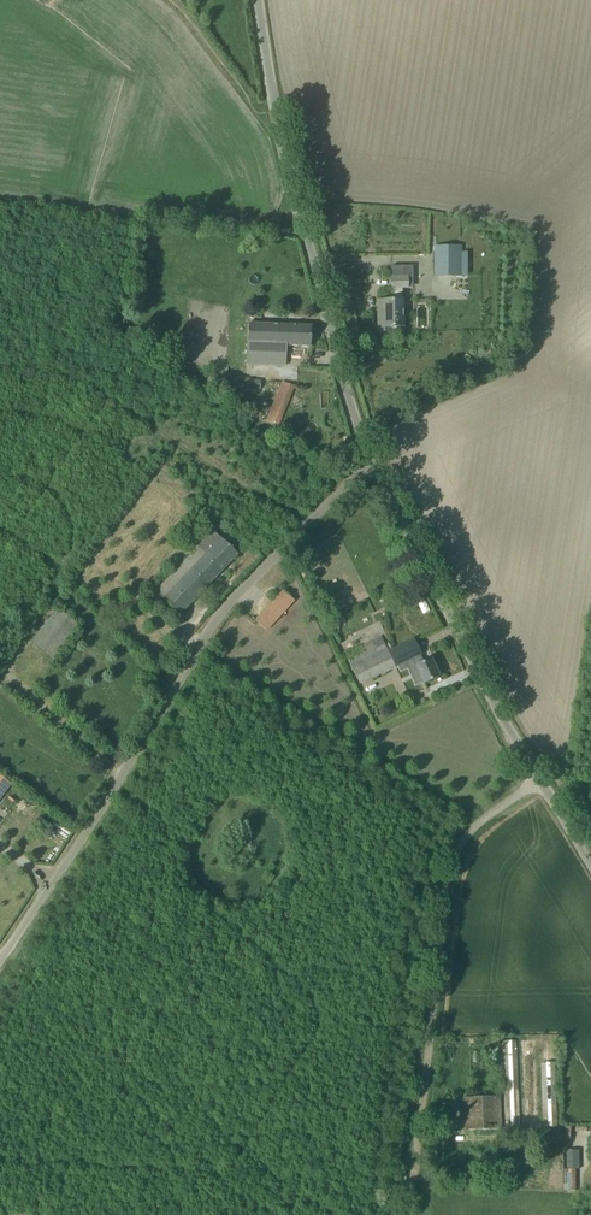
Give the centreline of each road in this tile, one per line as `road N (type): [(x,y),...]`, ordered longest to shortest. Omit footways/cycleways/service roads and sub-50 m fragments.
road 1 (unclassified): [(0,958),(232,599),(373,461)]
road 2 (unclassified): [(373,461),(327,320),(256,0)]
road 3 (unclassified): [(416,1175),(452,864),(483,819),(539,782)]
road 4 (unclassified): [(539,782),(373,461)]

